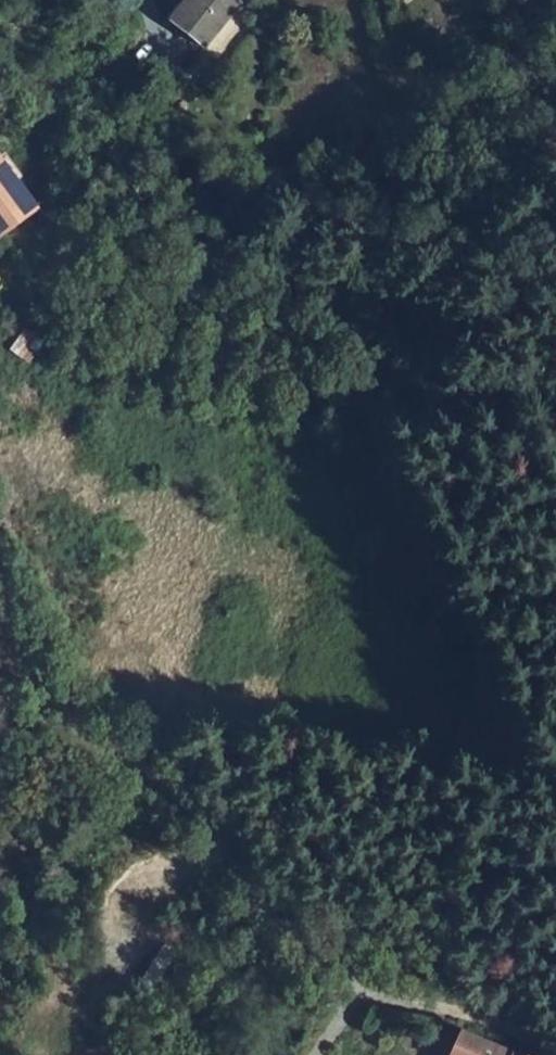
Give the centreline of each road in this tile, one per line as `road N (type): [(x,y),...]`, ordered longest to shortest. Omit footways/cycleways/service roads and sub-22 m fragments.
road 1 (track): [(0,301),(163,391),(264,414),(555,405)]
road 2 (residential): [(0,584),(44,676),(357,989)]
road 3 (track): [(357,989),(458,1014),(555,1054)]

